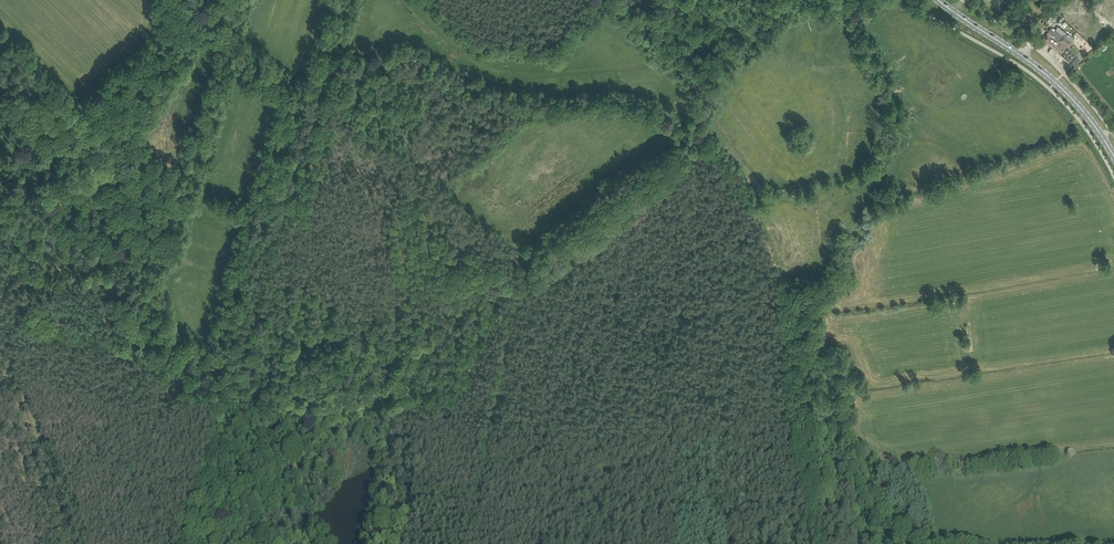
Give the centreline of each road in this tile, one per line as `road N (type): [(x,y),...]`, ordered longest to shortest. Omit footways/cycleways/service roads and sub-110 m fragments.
road 1 (track): [(345,0),(234,363)]
road 2 (track): [(518,276),(480,543)]
road 3 (secondary): [(1113,156),(1055,82),(939,0)]

